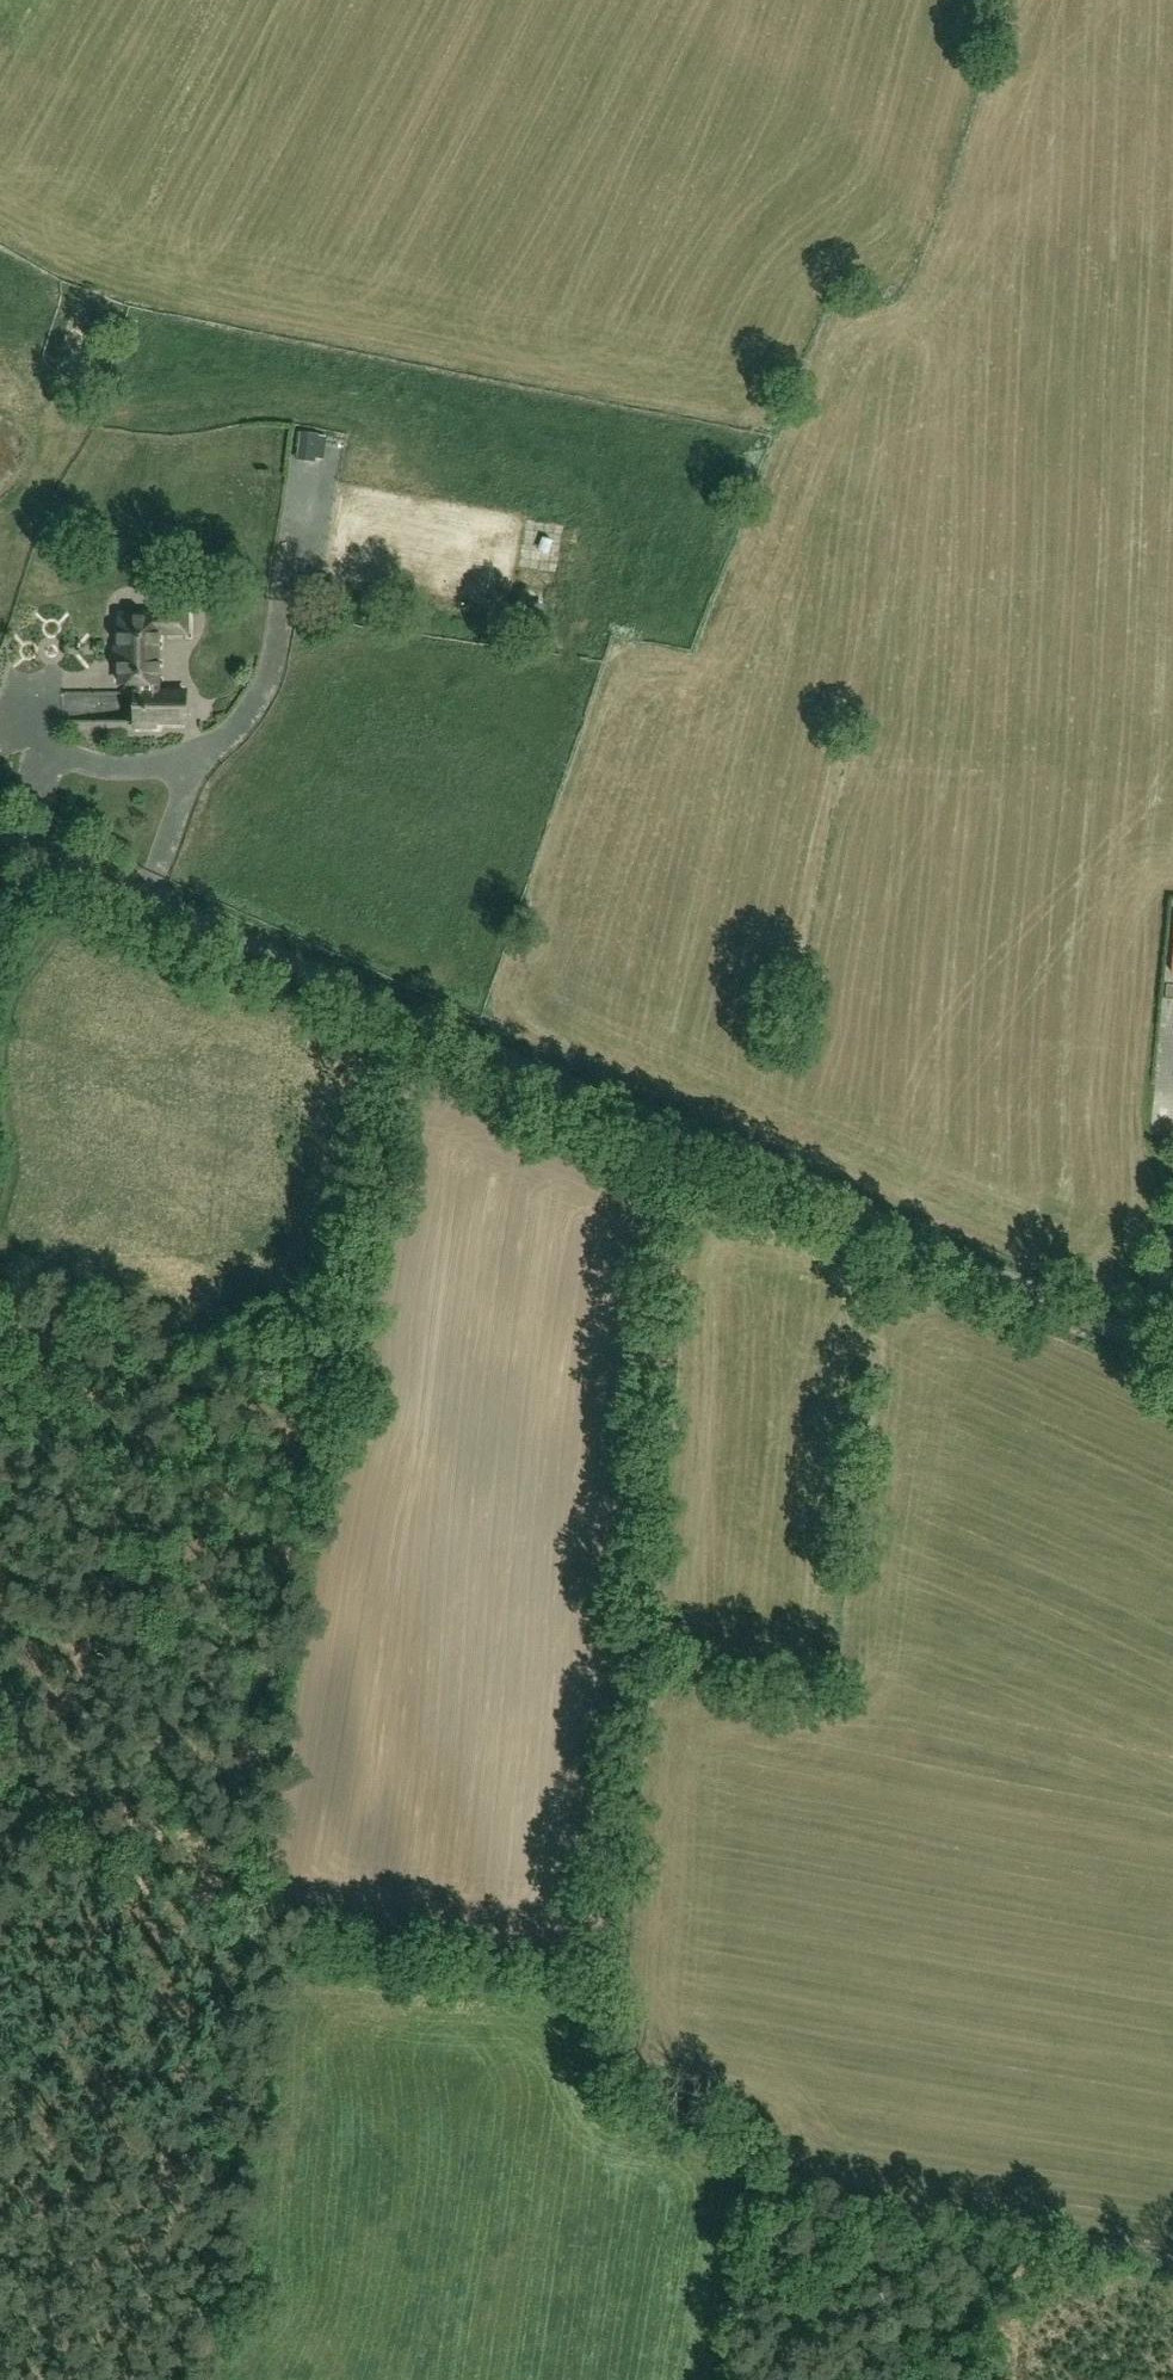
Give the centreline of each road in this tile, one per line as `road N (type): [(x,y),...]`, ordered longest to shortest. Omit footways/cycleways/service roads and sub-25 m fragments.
road 1 (unclassified): [(0,833),(1172,1353)]

